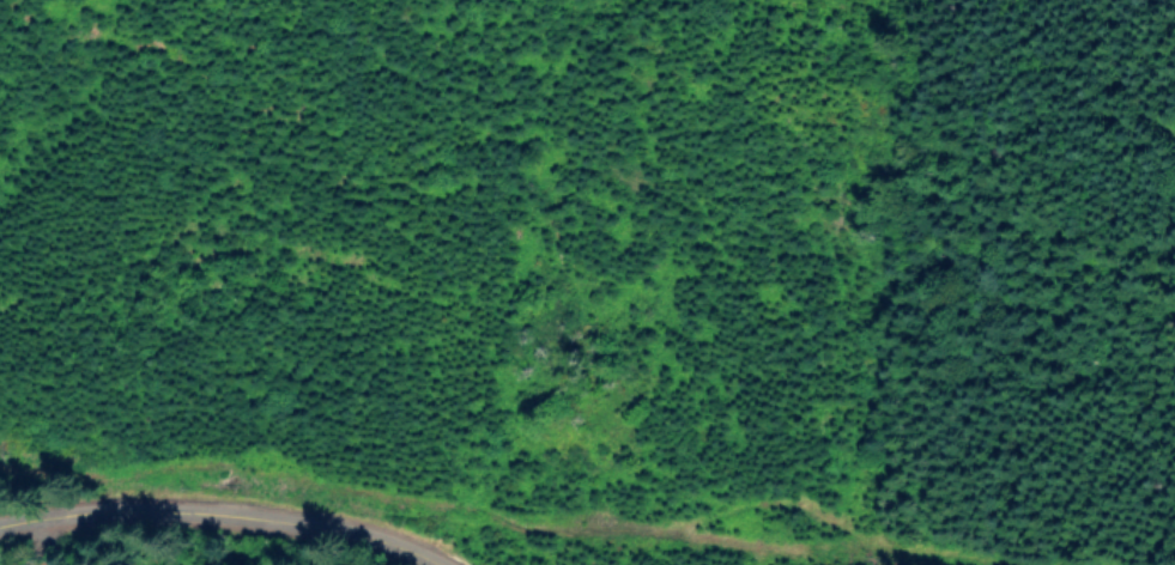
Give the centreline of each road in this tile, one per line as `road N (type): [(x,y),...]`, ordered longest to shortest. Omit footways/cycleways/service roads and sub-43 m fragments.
road 1 (tertiary): [(0,533),(174,510),(373,536),(441,564)]

